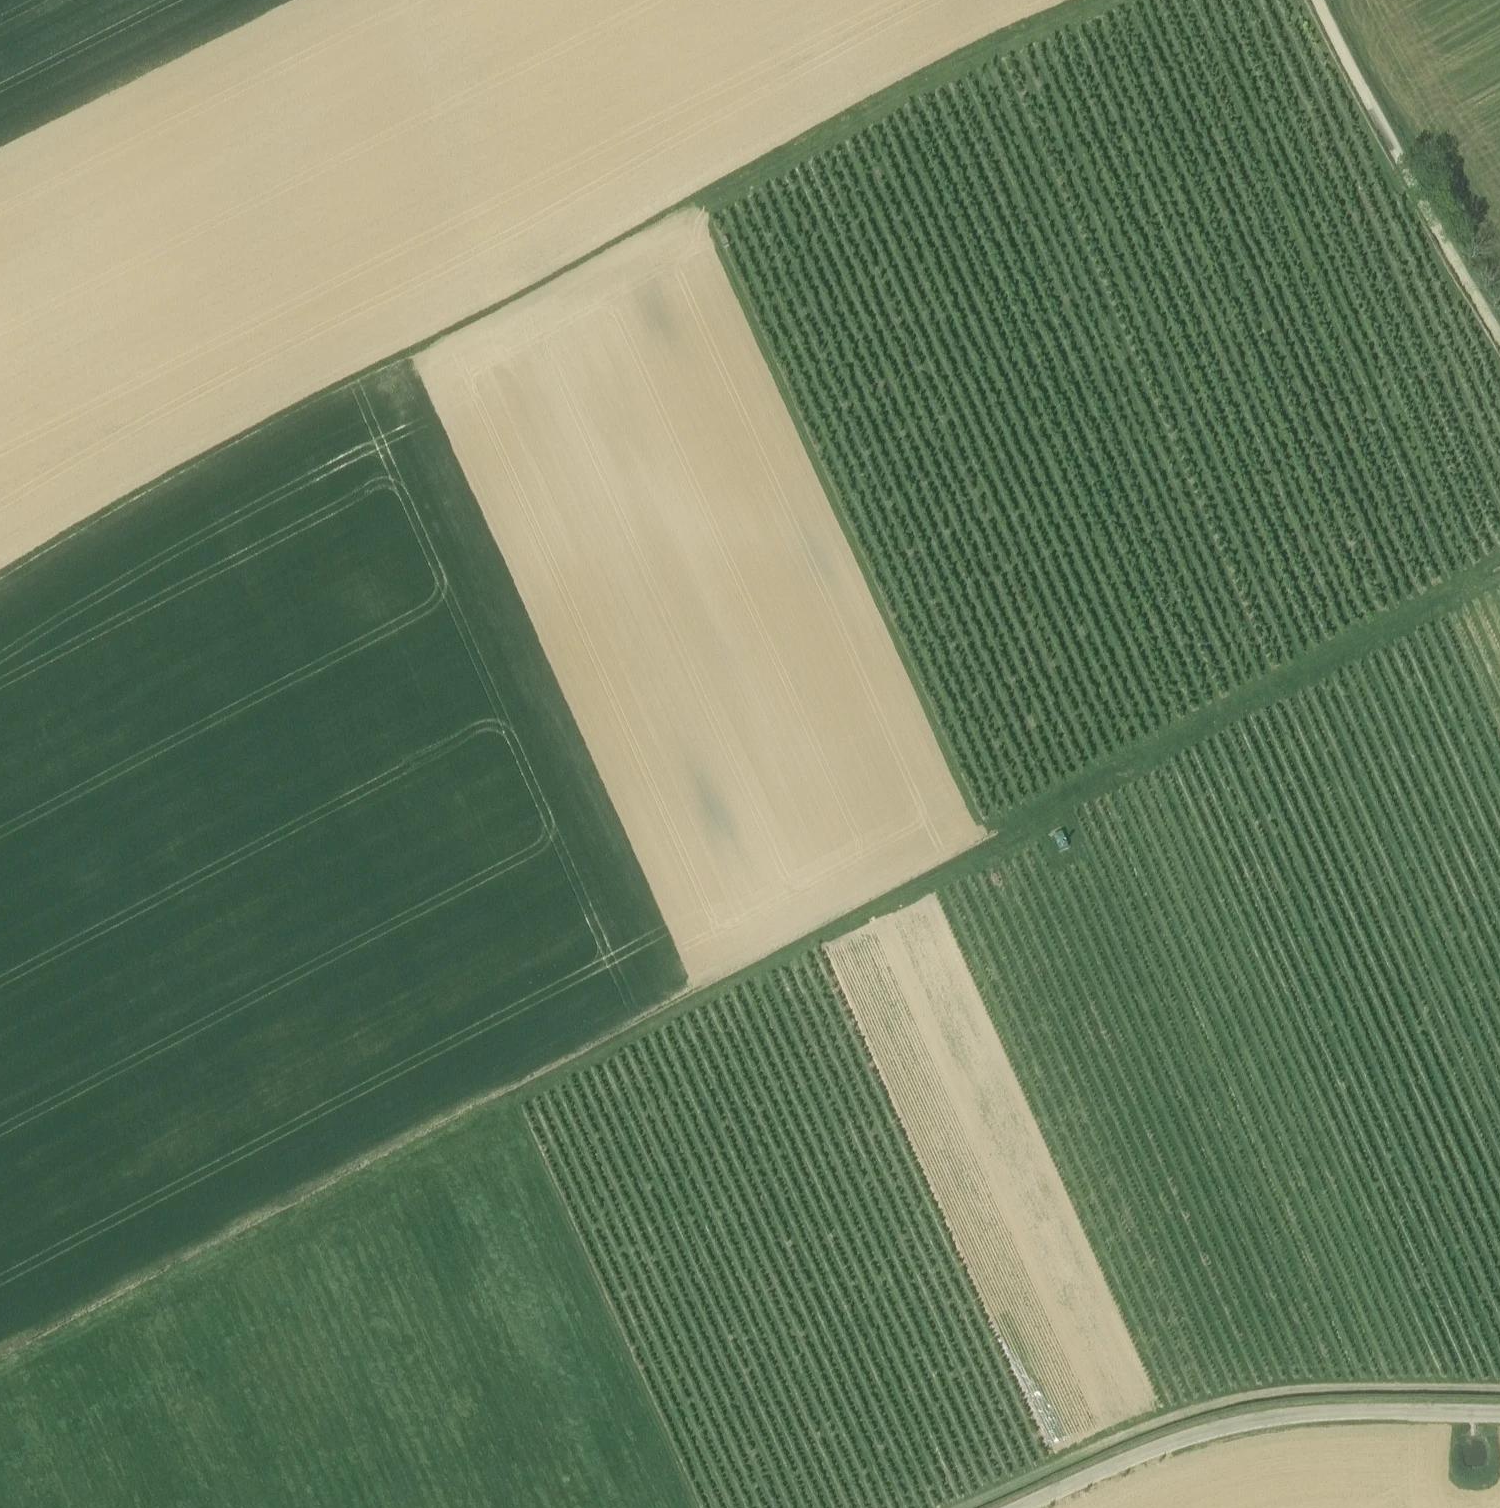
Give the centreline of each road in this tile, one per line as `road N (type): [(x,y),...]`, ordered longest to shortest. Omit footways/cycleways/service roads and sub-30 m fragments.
road 1 (unclassified): [(1023,1507),(1136,1457),(1246,1423),(1354,1410),(1499,1413)]
road 2 (unclassified): [(1499,336),(1318,0)]

